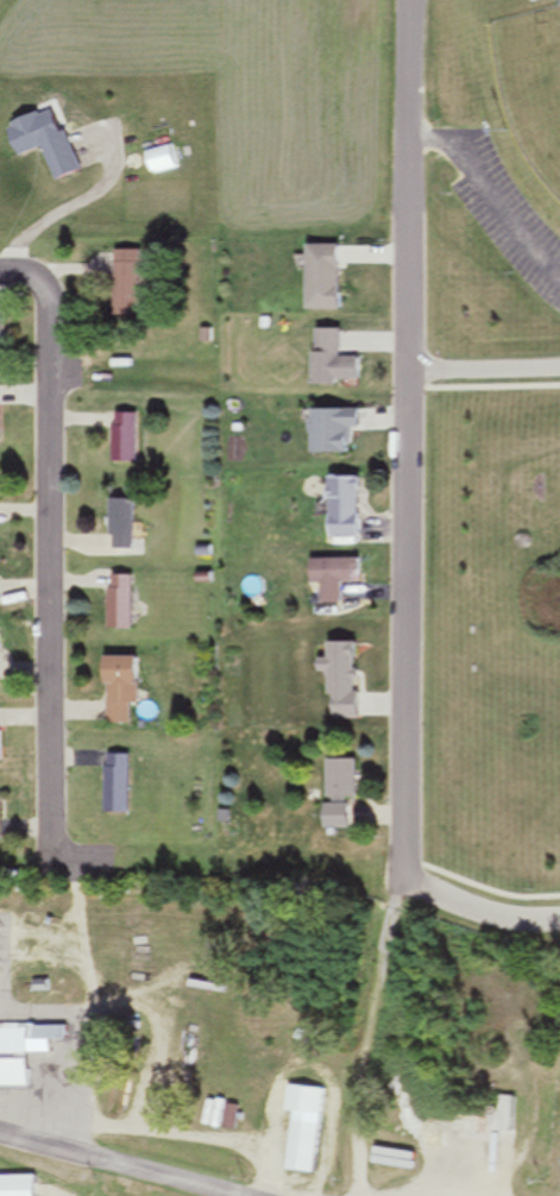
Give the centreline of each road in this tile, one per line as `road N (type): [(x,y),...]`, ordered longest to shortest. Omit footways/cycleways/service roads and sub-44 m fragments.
road 1 (residential): [(411,0),(402,880)]
road 2 (residential): [(45,276),(48,825),(57,849),(77,861),(108,861)]
road 3 (residential): [(0,1133),(235,1195)]

